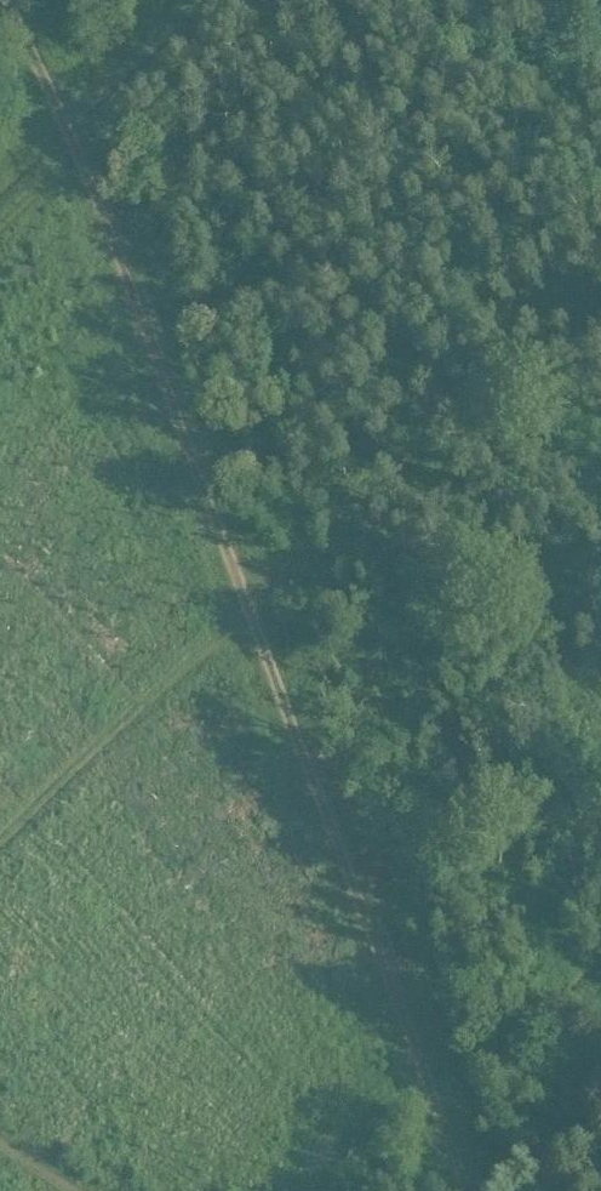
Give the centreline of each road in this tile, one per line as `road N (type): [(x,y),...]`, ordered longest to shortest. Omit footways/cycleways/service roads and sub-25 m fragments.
road 1 (track): [(467,1190),(108,236),(8,0)]
road 2 (track): [(0,843),(248,613)]

